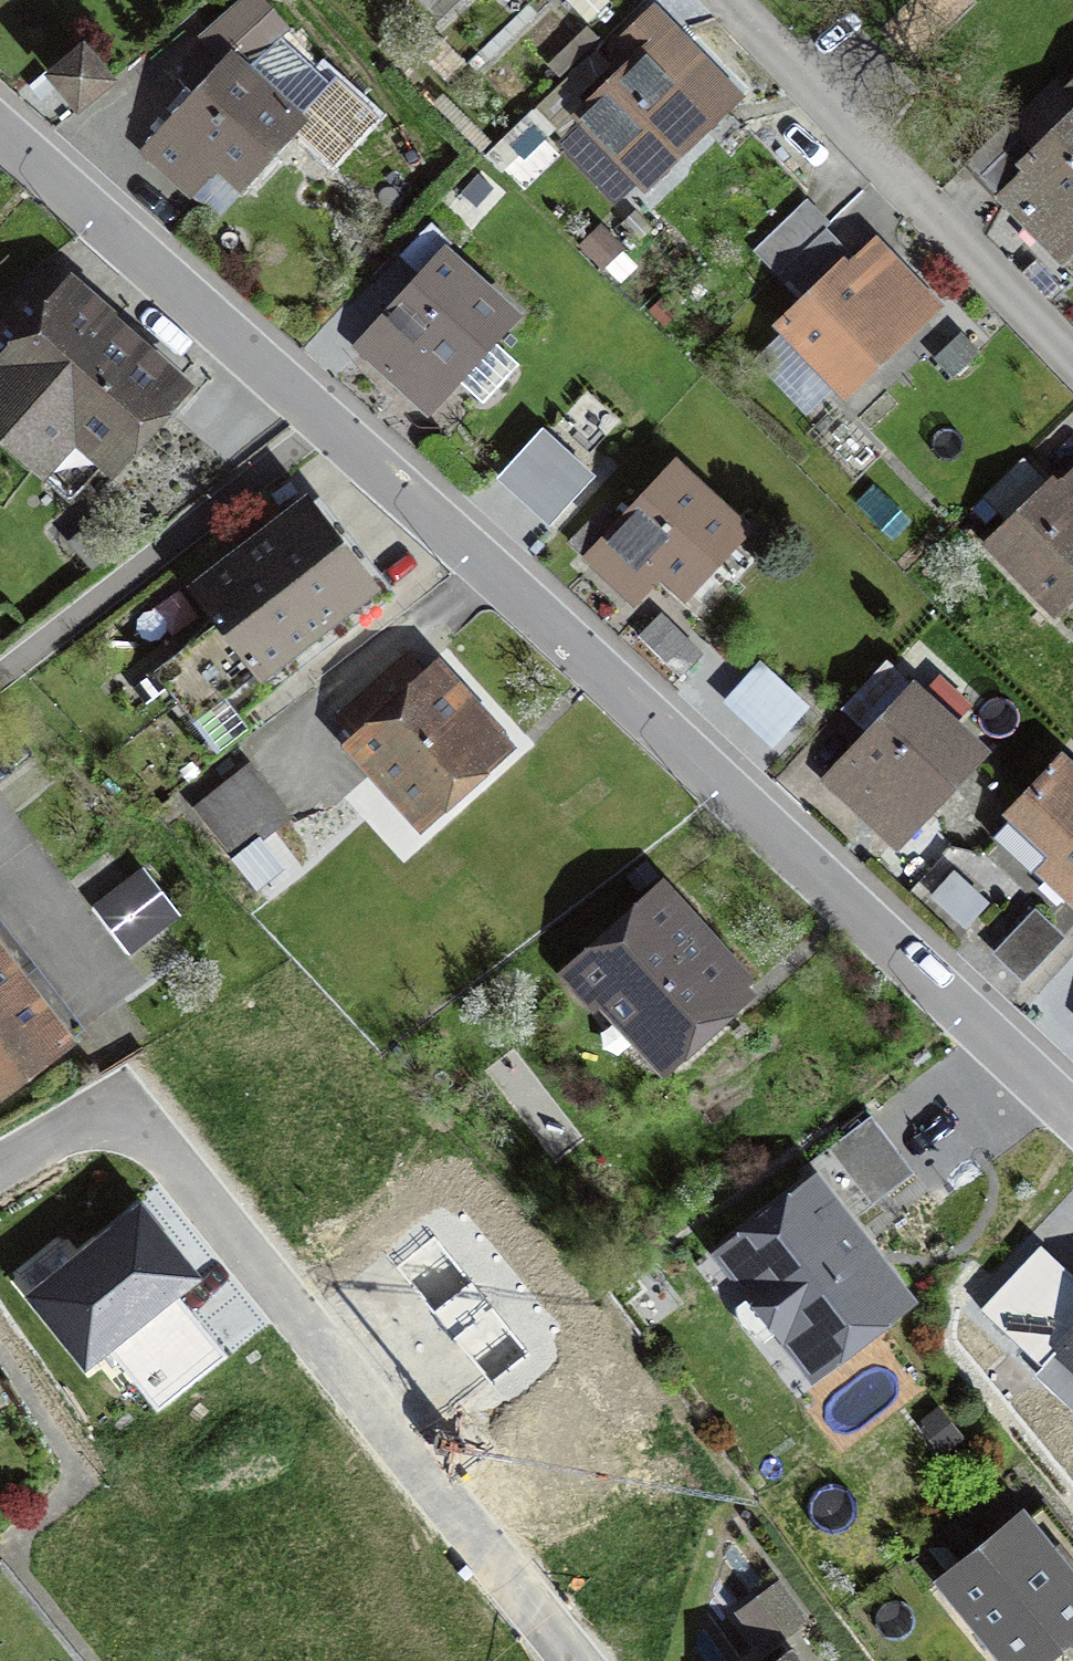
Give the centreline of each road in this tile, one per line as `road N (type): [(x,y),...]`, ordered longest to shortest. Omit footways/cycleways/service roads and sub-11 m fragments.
road 1 (residential): [(0,132),(495,572),(1072,1111)]
road 2 (residential): [(0,1169),(73,1126),(106,1121),(134,1131),(574,1660)]
road 3 (residential): [(716,0),(1072,363)]
road 4 (track): [(8,1545),(102,1660)]

